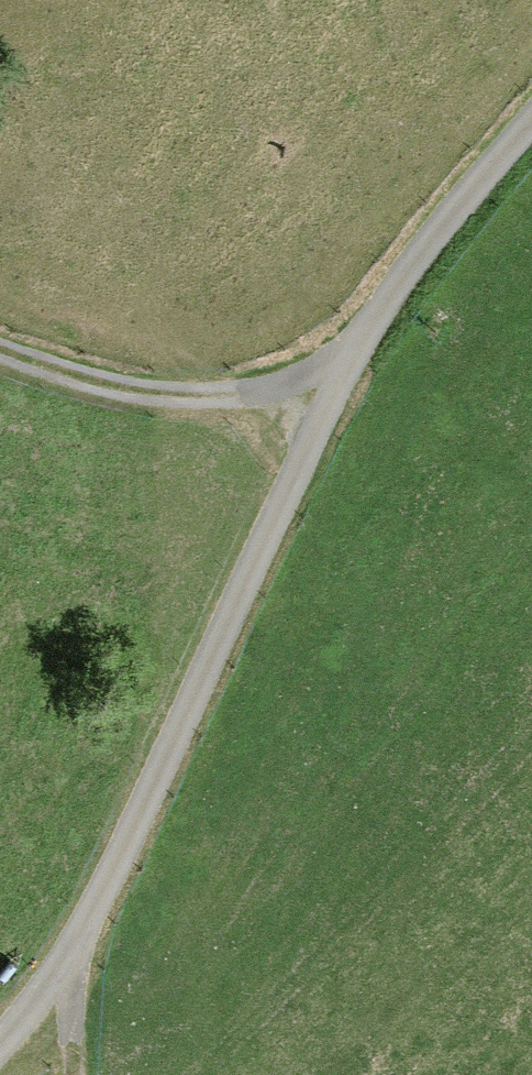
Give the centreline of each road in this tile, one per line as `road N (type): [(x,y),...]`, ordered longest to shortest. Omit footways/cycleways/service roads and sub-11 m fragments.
road 1 (track): [(0,1042),(73,951),(351,353),(425,245),(531,118)]
road 2 (track): [(351,353),(233,398),(140,390),(0,346)]
road 3 (track): [(73,951),(74,1074)]

